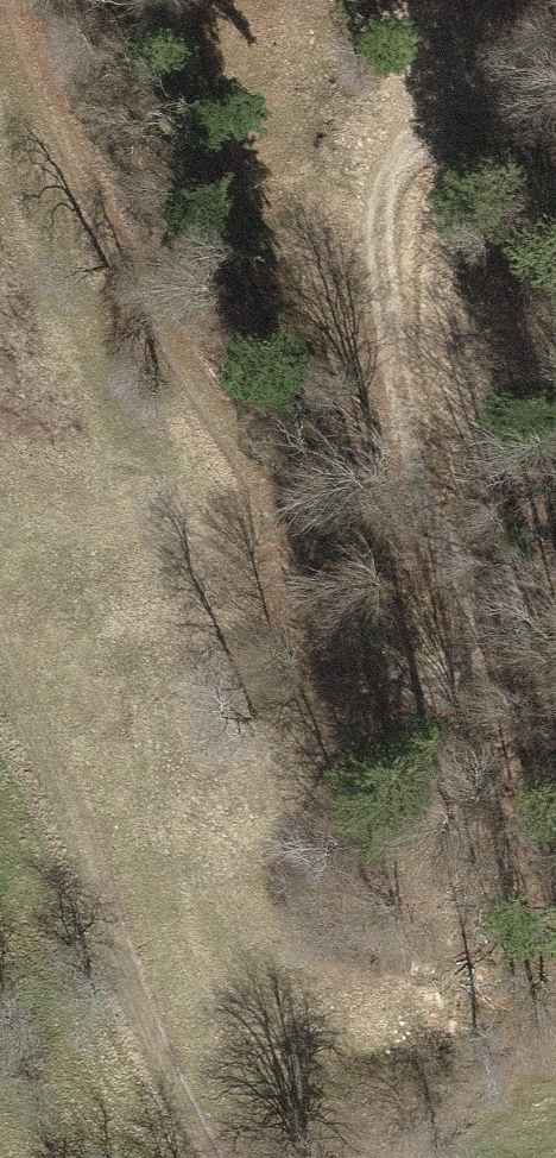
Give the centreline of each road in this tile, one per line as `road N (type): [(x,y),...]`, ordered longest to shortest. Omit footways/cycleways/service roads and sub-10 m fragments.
road 1 (track): [(21,0),(179,348),(264,511),(387,676),(428,693),(466,687),(488,655),(408,437),(385,313),(380,224),(386,183),(401,151),(477,134),(555,169)]
road 2 (track): [(211,1157),(0,646)]

